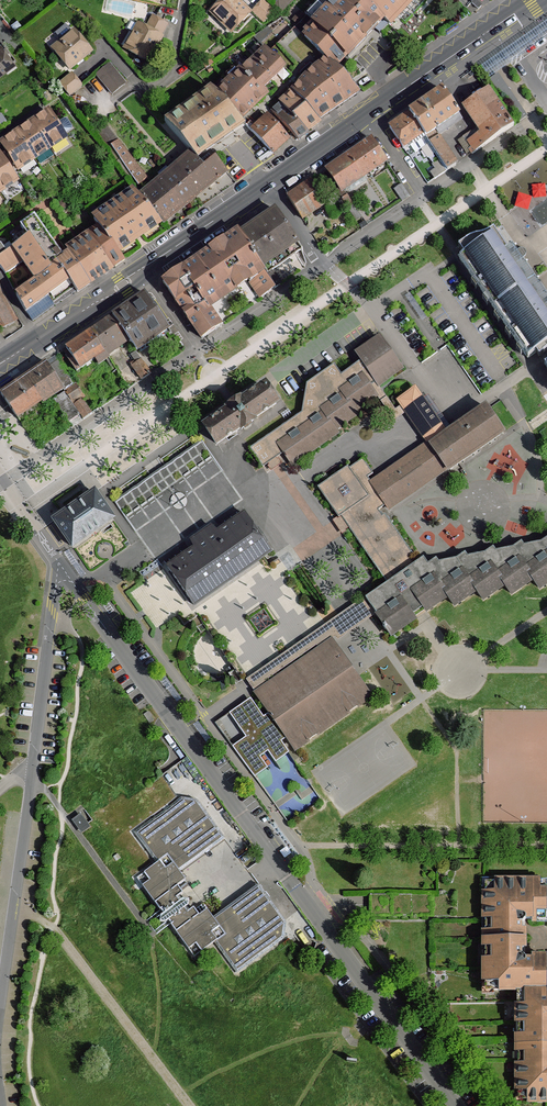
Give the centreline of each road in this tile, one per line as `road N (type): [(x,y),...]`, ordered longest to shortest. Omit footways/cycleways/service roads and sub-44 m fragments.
road 1 (residential): [(59,565),(454,1105)]
road 2 (residential): [(0,998),(59,565)]
road 3 (residential): [(501,380),(429,272),(373,309),(324,264),(268,183)]
road 4 (secondary): [(537,0),(268,183)]
road 5 (track): [(13,911),(52,927),(189,1105)]
road 6 (secondary): [(268,183),(141,269)]
road 7 (secondary): [(141,269),(35,341)]

